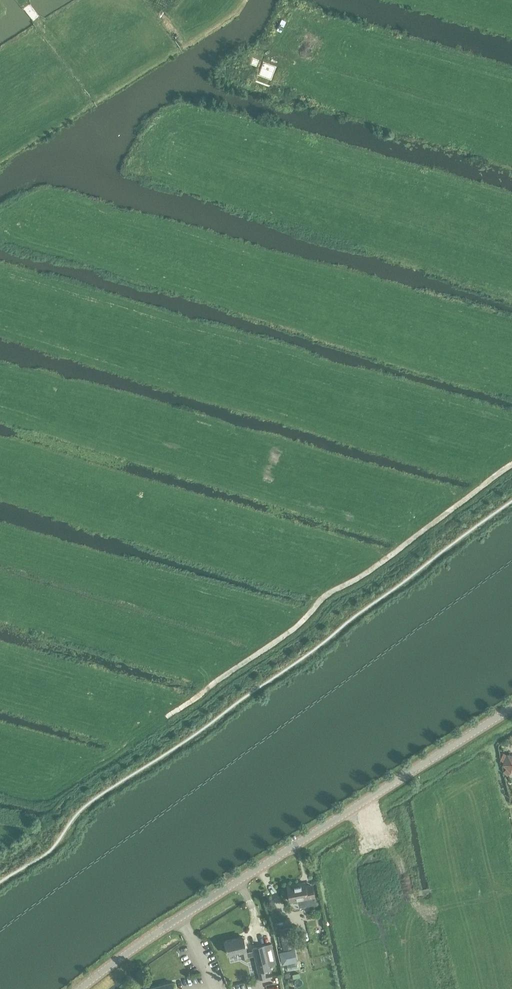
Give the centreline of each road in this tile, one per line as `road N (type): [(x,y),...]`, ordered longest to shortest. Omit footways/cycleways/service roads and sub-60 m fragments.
road 1 (tertiary): [(80,988),(511,708)]
road 2 (track): [(511,465),(168,716)]
road 3 (track): [(511,890),(395,914),(358,805)]

